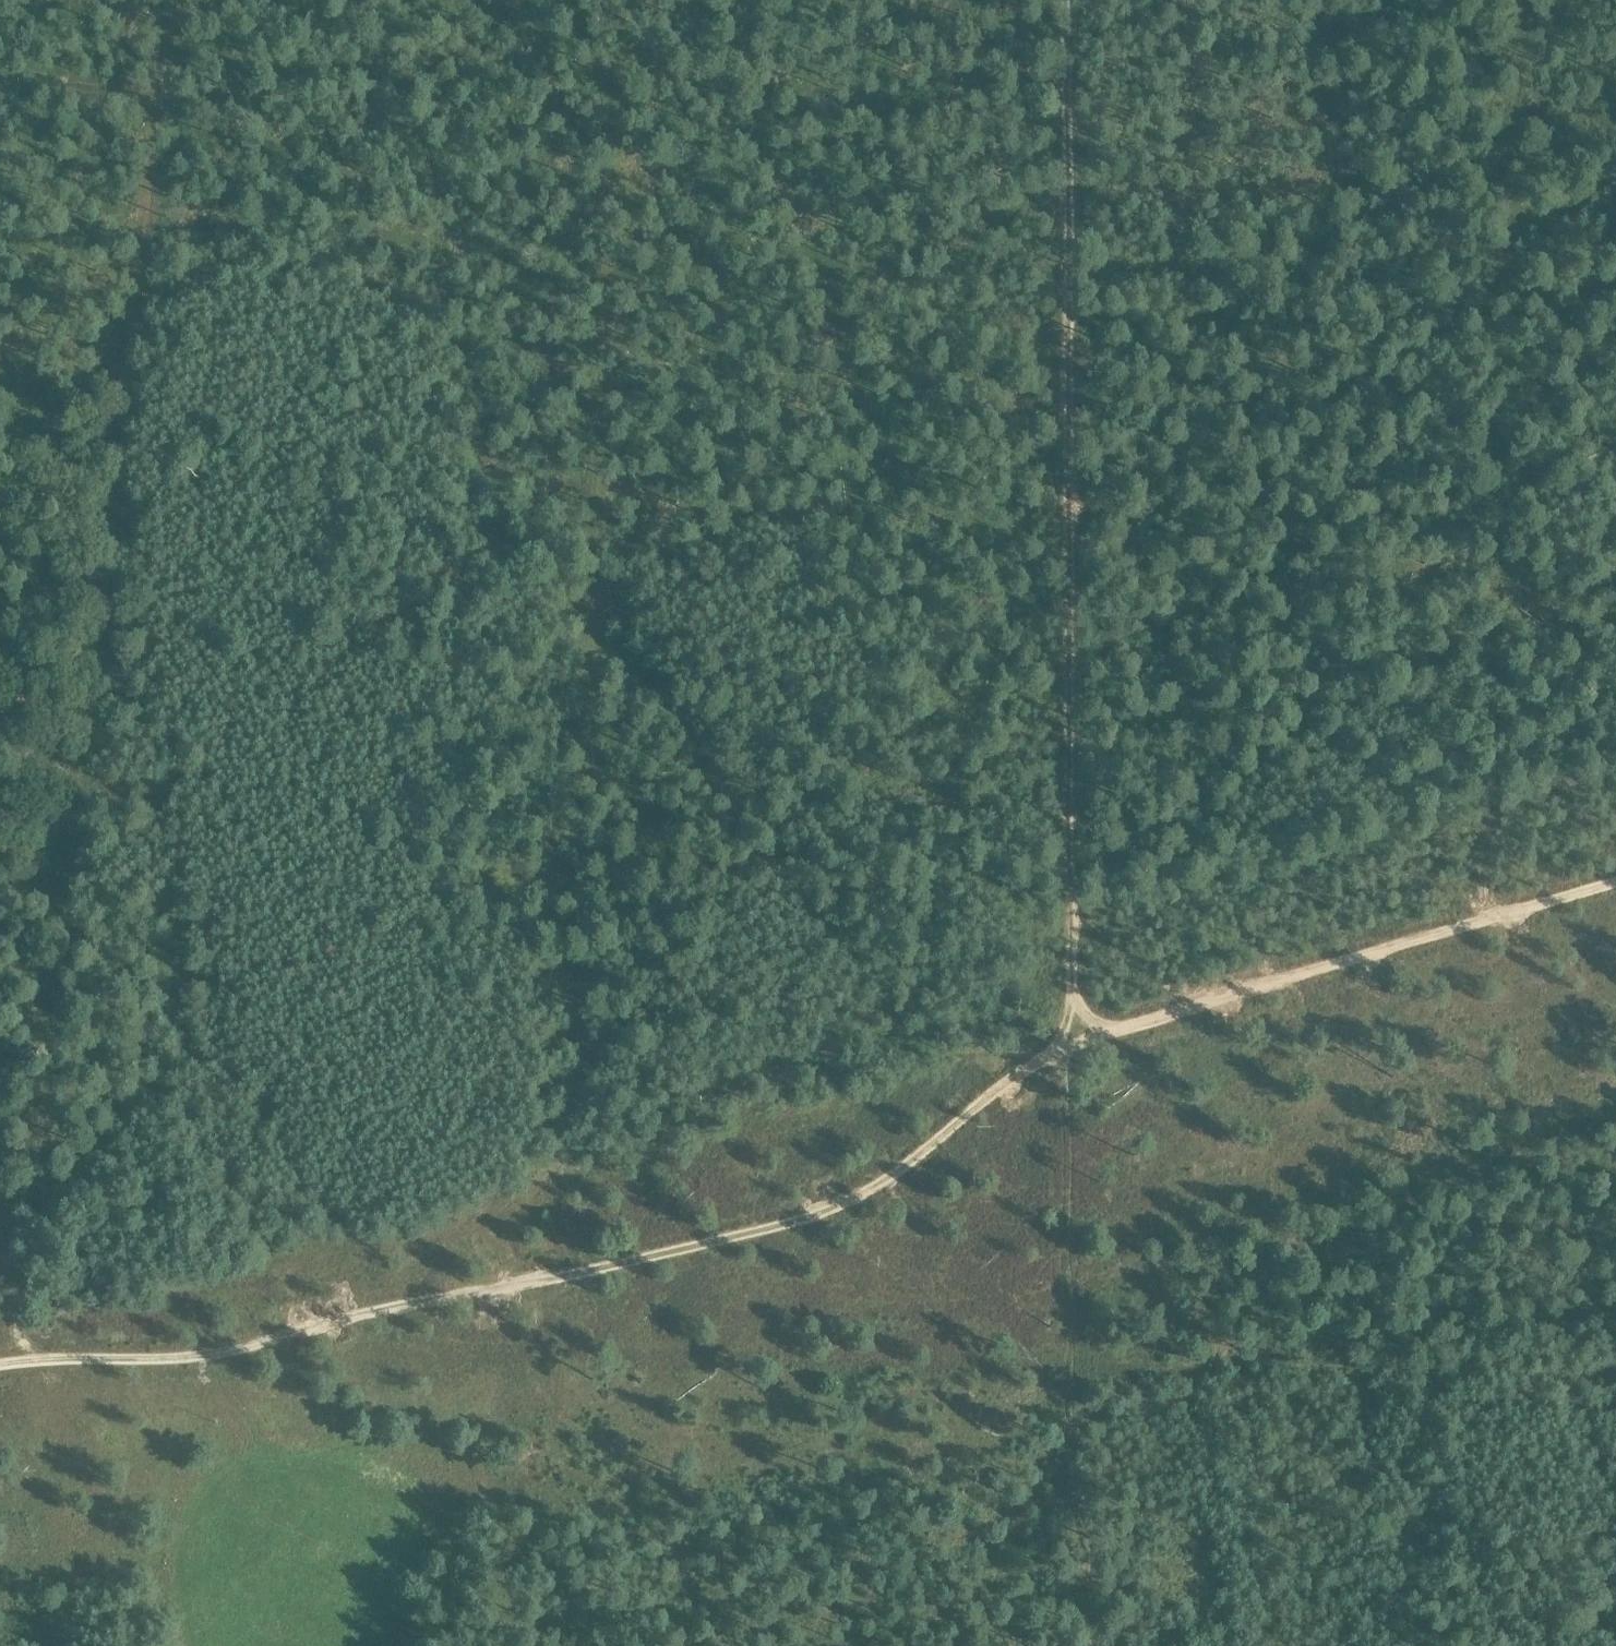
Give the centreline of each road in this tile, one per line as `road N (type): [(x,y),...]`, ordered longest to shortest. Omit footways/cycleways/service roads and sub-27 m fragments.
road 1 (track): [(1615,880),(1133,1023),(1003,1075),(889,1197),(280,1367),(85,1358),(0,1365)]
road 2 (track): [(1068,0),(1078,1045)]

